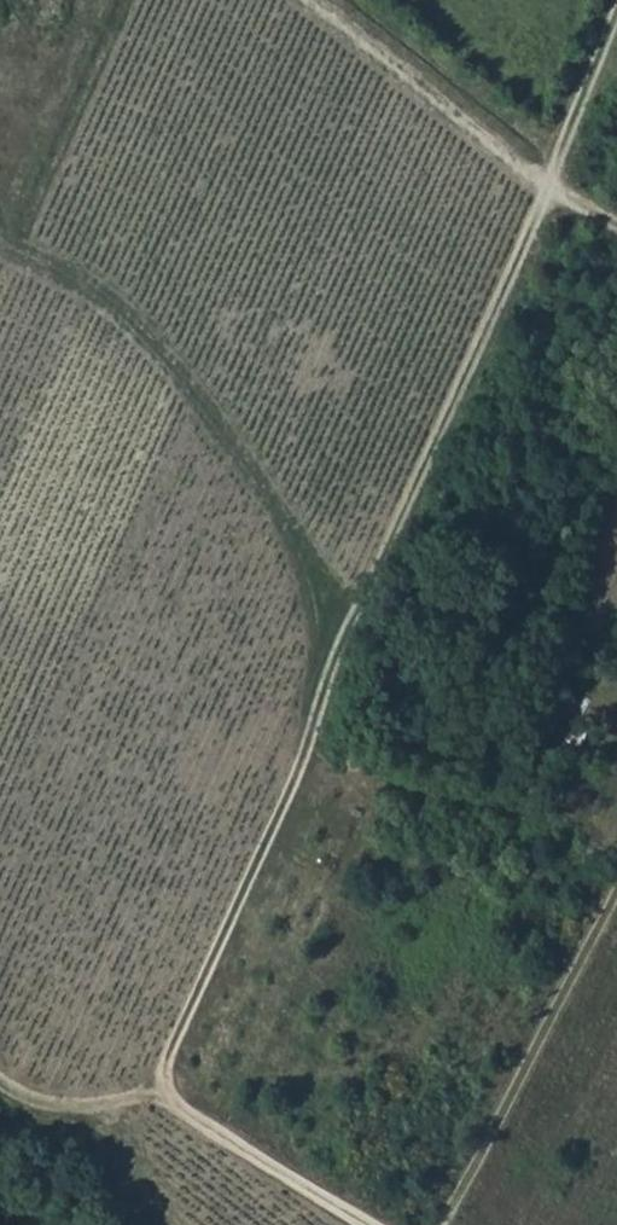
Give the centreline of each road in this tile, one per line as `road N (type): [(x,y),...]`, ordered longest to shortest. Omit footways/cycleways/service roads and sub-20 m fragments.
road 1 (track): [(178,1104),(167,1070),(178,1038),(296,779),(314,685),(309,600),(292,537),(190,384),(86,289),(0,244)]
road 2 (track): [(374,1224),(150,1092),(43,1104),(0,1081)]
road 3 (track): [(616,222),(535,177),(319,0)]
road 4 (track): [(554,190),(616,41)]

